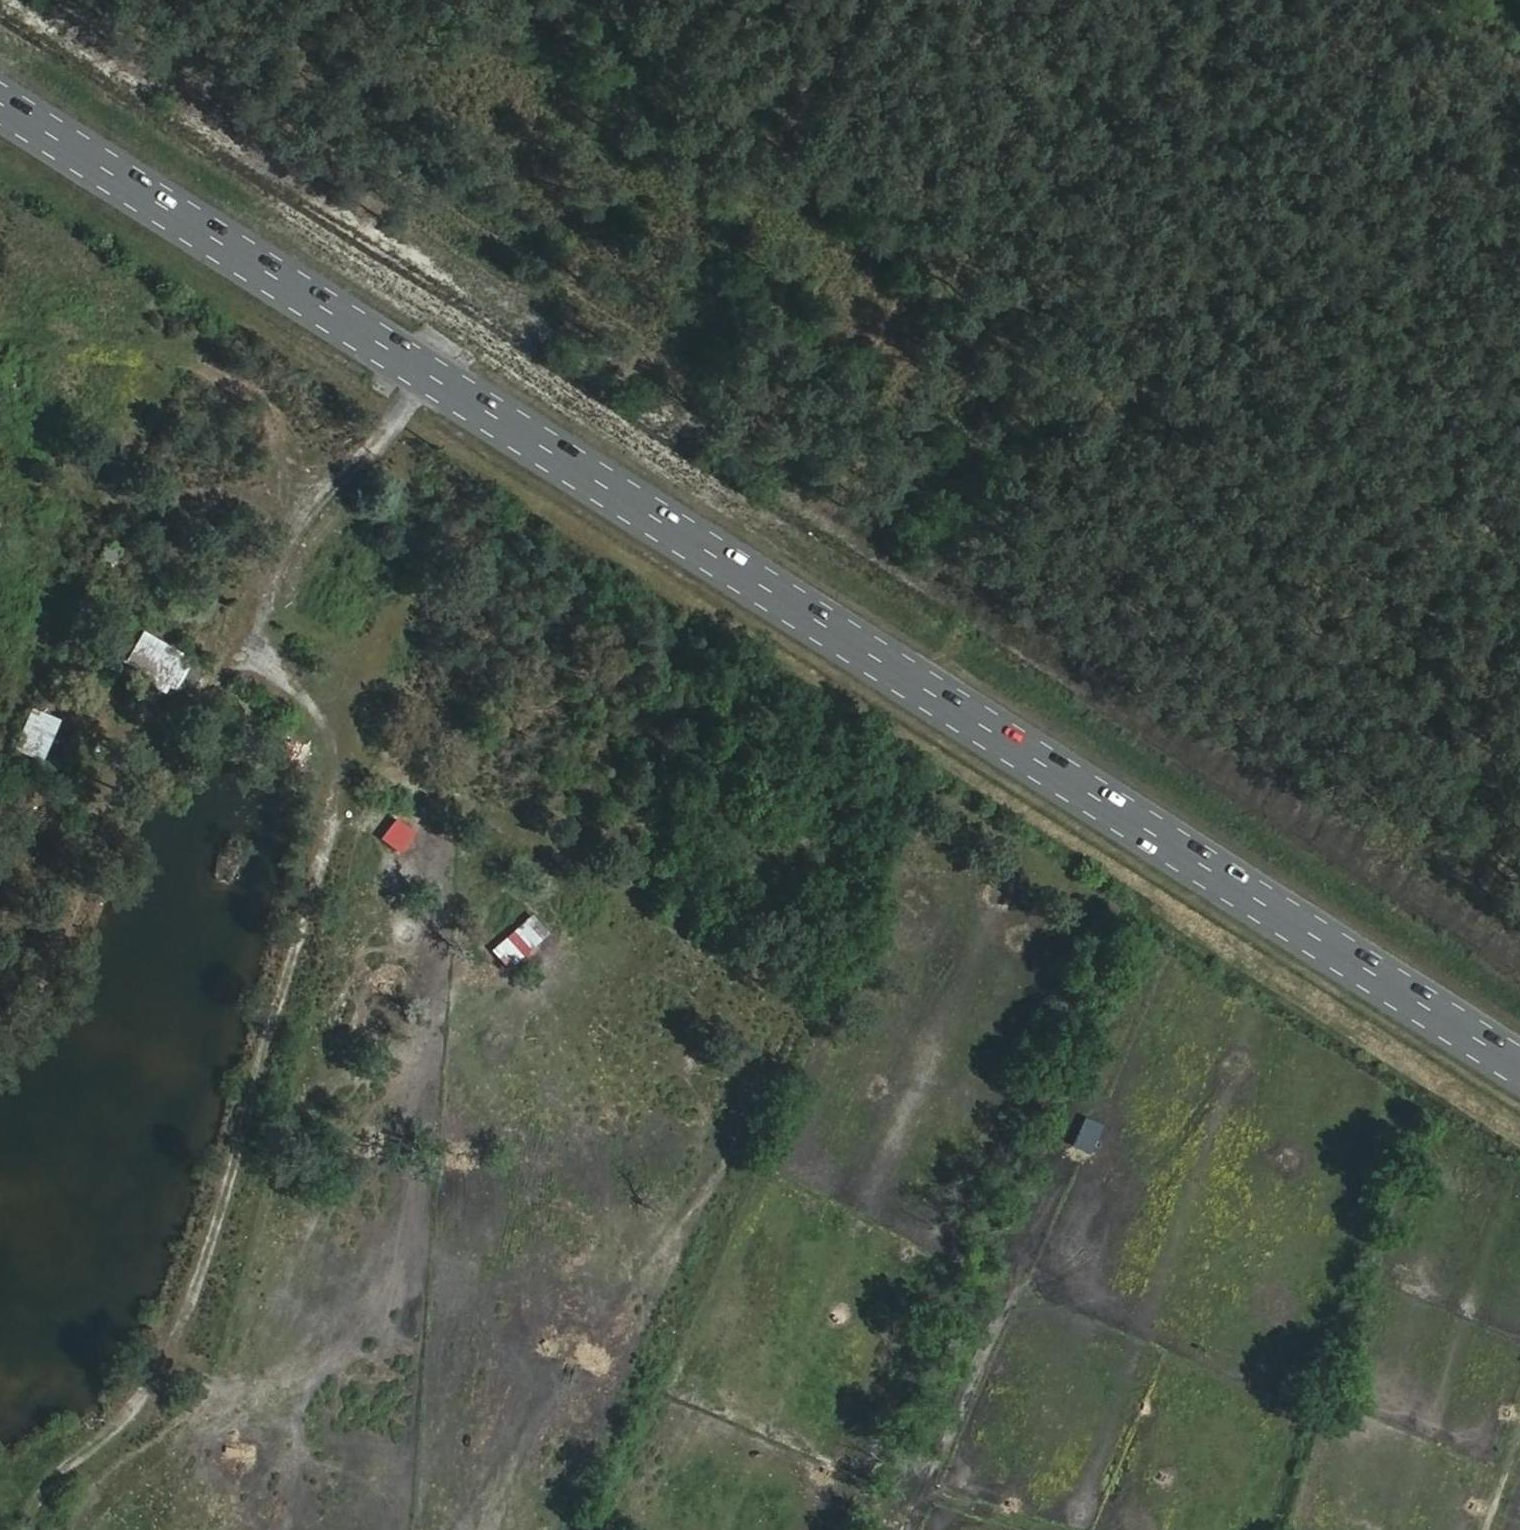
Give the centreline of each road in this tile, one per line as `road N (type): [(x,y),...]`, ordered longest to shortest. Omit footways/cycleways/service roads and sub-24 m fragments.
road 1 (primary): [(1519,1062),(0,101)]

